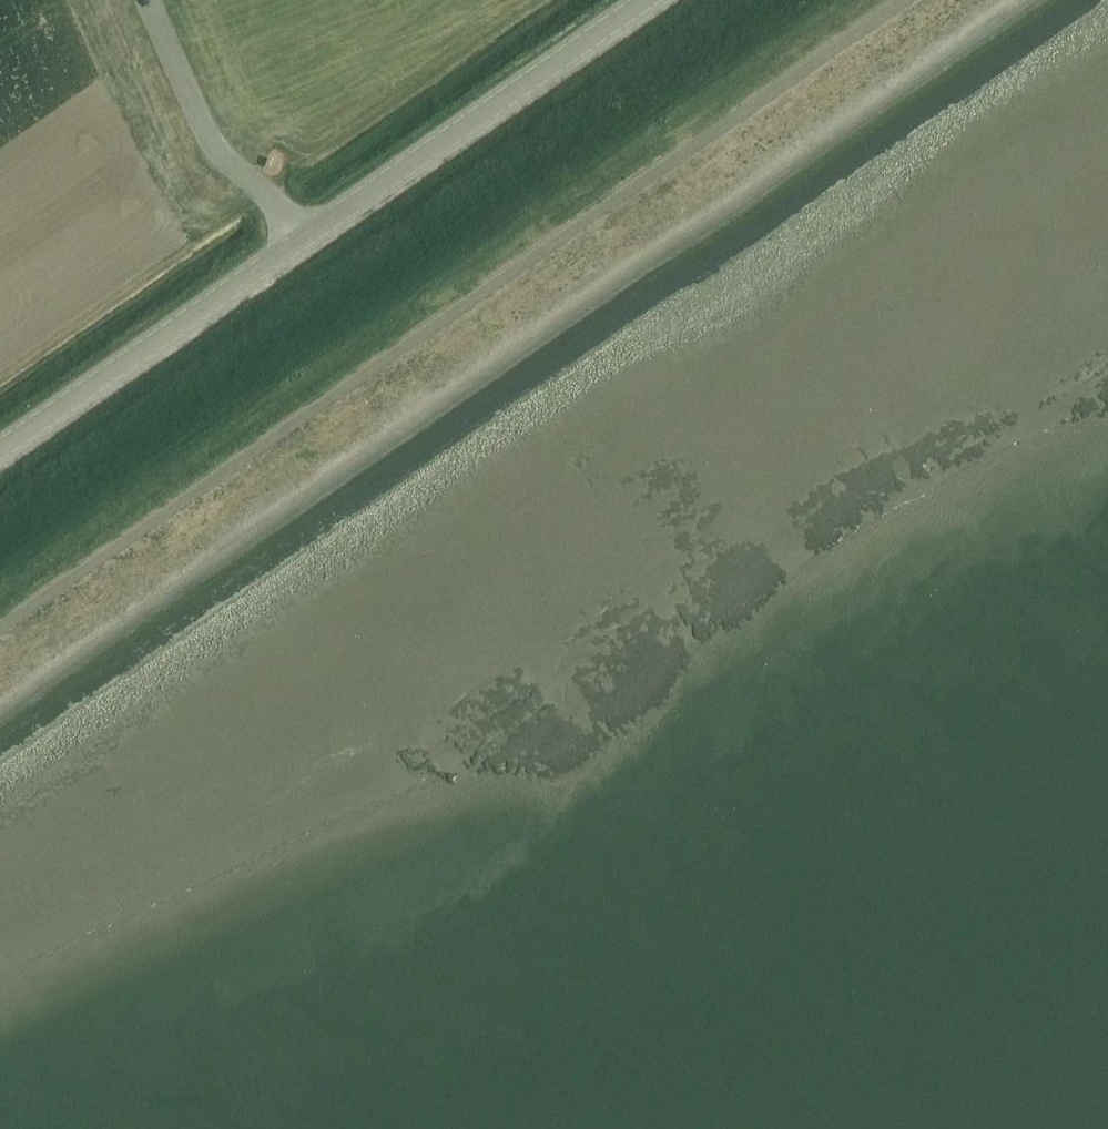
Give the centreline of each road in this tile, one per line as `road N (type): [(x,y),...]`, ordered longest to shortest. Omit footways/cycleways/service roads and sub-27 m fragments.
road 1 (unclassified): [(0,456),(655,0)]

